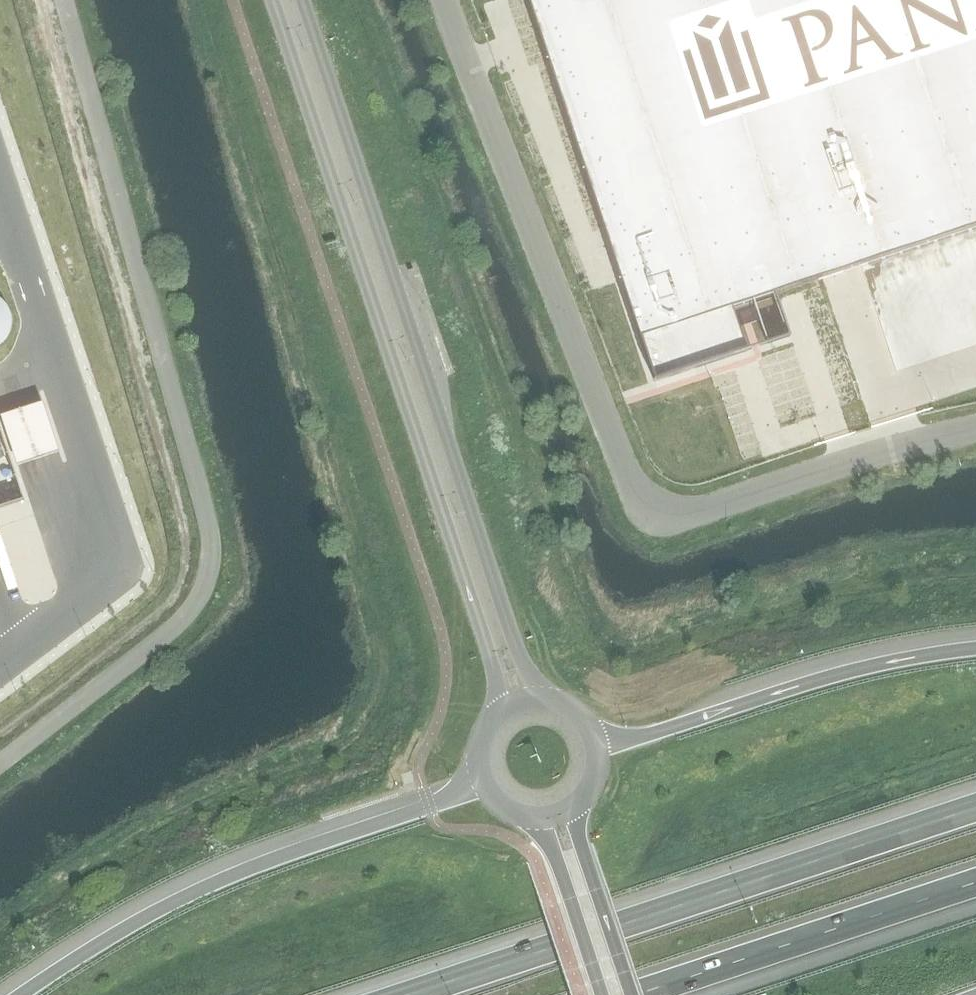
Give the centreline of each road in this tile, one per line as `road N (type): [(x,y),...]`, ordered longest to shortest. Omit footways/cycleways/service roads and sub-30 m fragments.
road 1 (unclassified): [(975,430),(844,460),(669,520),(631,497),(440,0)]
road 2 (unclassified): [(65,0),(211,532),(213,571),(197,604),(165,638),(0,768)]
road 3 (secondary): [(270,0),(491,657),(502,713)]
road 4 (secondary): [(544,699),(518,648),(299,0)]
road 5 (motorway): [(975,807),(407,994)]
road 6 (motorway): [(482,779),(160,908),(21,994)]
road 7 (motorway): [(975,649),(839,673),(649,735),(595,739)]
road 8 (motorway): [(630,994),(975,882)]
road 9 (secondary): [(631,994),(582,847),(578,803)]
road 10 (secondary): [(535,817),(601,994)]

